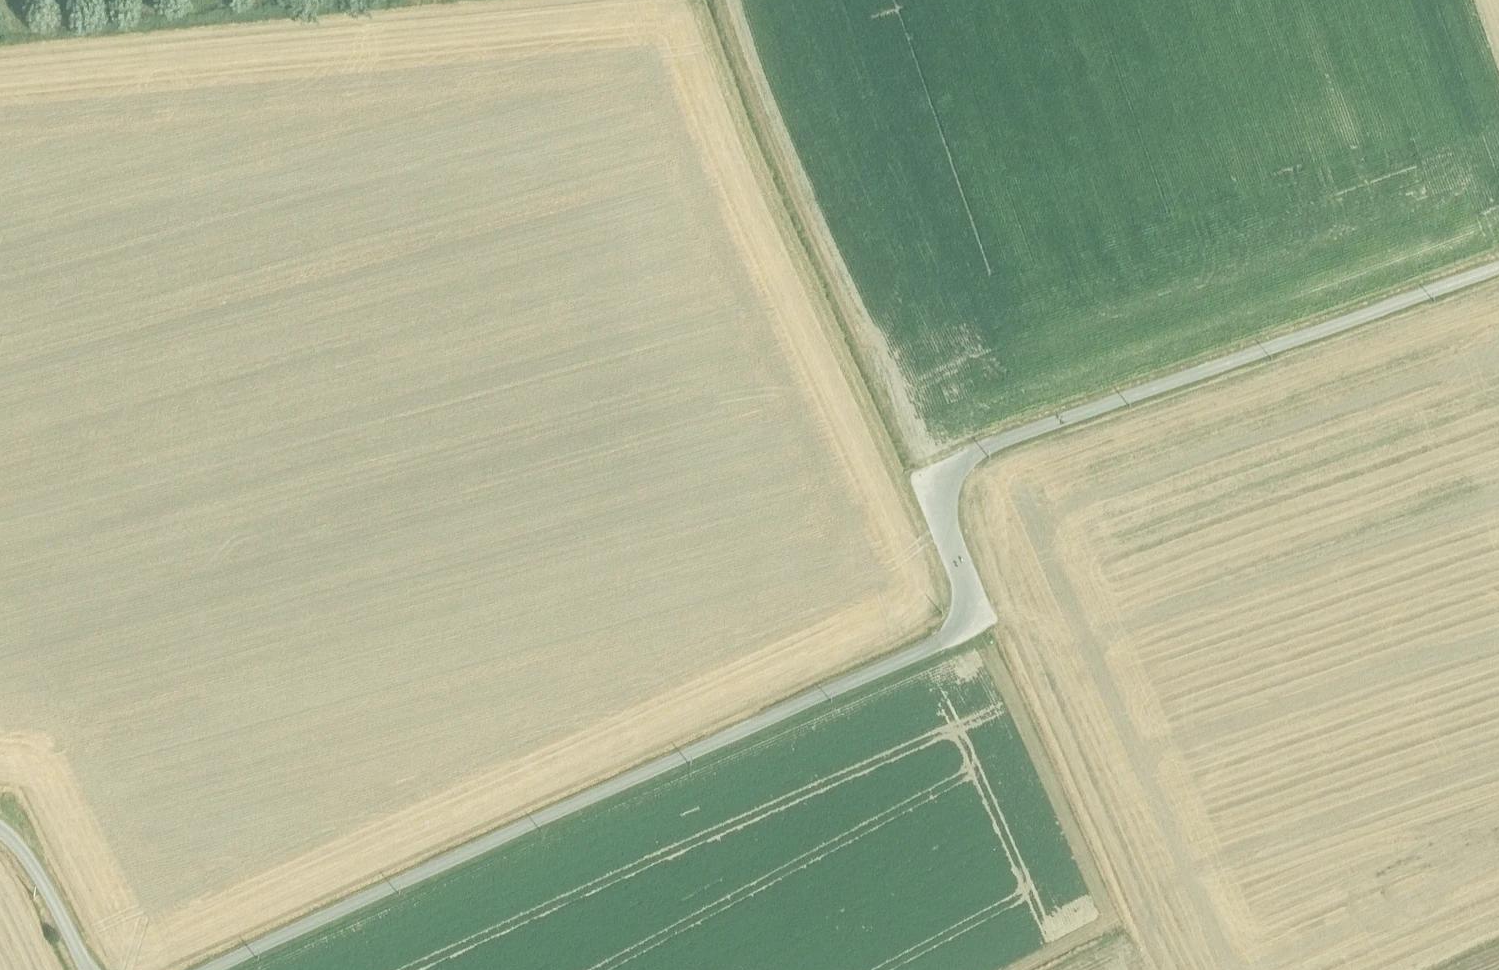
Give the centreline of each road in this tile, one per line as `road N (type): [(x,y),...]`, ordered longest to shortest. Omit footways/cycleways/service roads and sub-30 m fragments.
road 1 (unclassified): [(210,969),(957,636),(969,616),(969,586),(942,501),(945,479),(984,448),(1498,266)]
road 2 (track): [(945,479),(925,465),(871,352),(727,0)]
road 3 (unclassified): [(86,969),(31,862),(0,831)]

